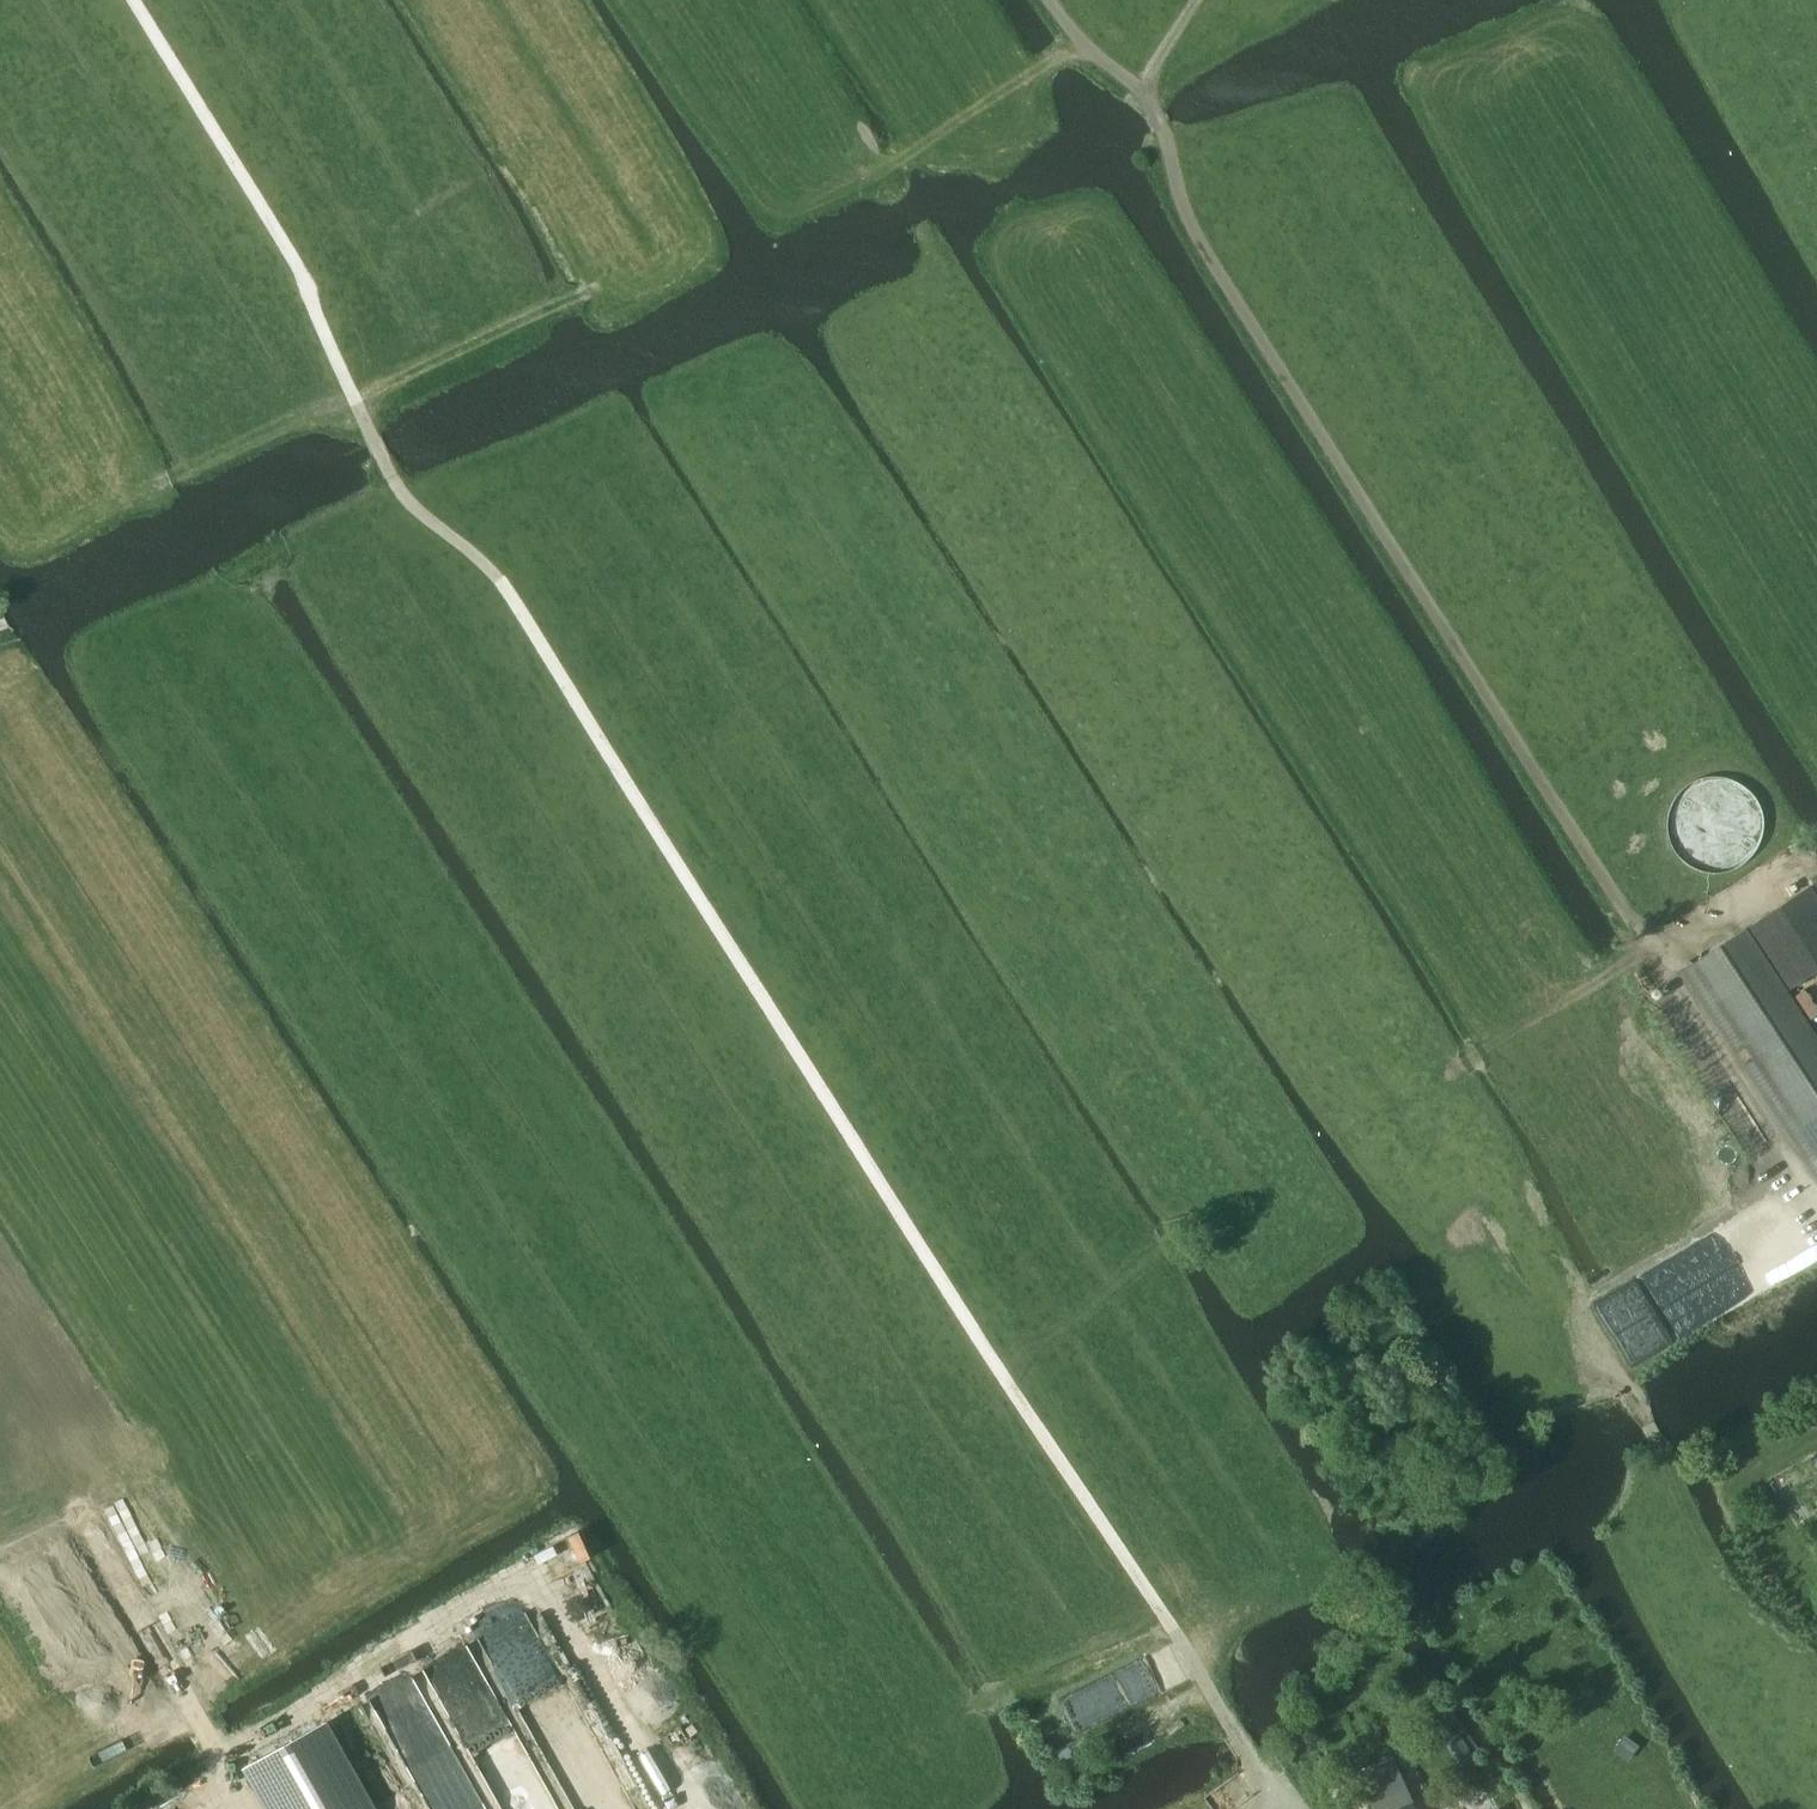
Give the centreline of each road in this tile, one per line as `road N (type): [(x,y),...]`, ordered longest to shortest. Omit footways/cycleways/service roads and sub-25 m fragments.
road 1 (track): [(1274,1778),(1215,1705),(503,584),(387,475),(299,270),(131,0)]
road 2 (track): [(1816,1202),(1190,228),(1152,109),(1082,45),(1048,0)]
road 3 (track): [(242,1808),(195,1718),(0,1418)]
road 4 (track): [(1648,951),(1816,863)]

